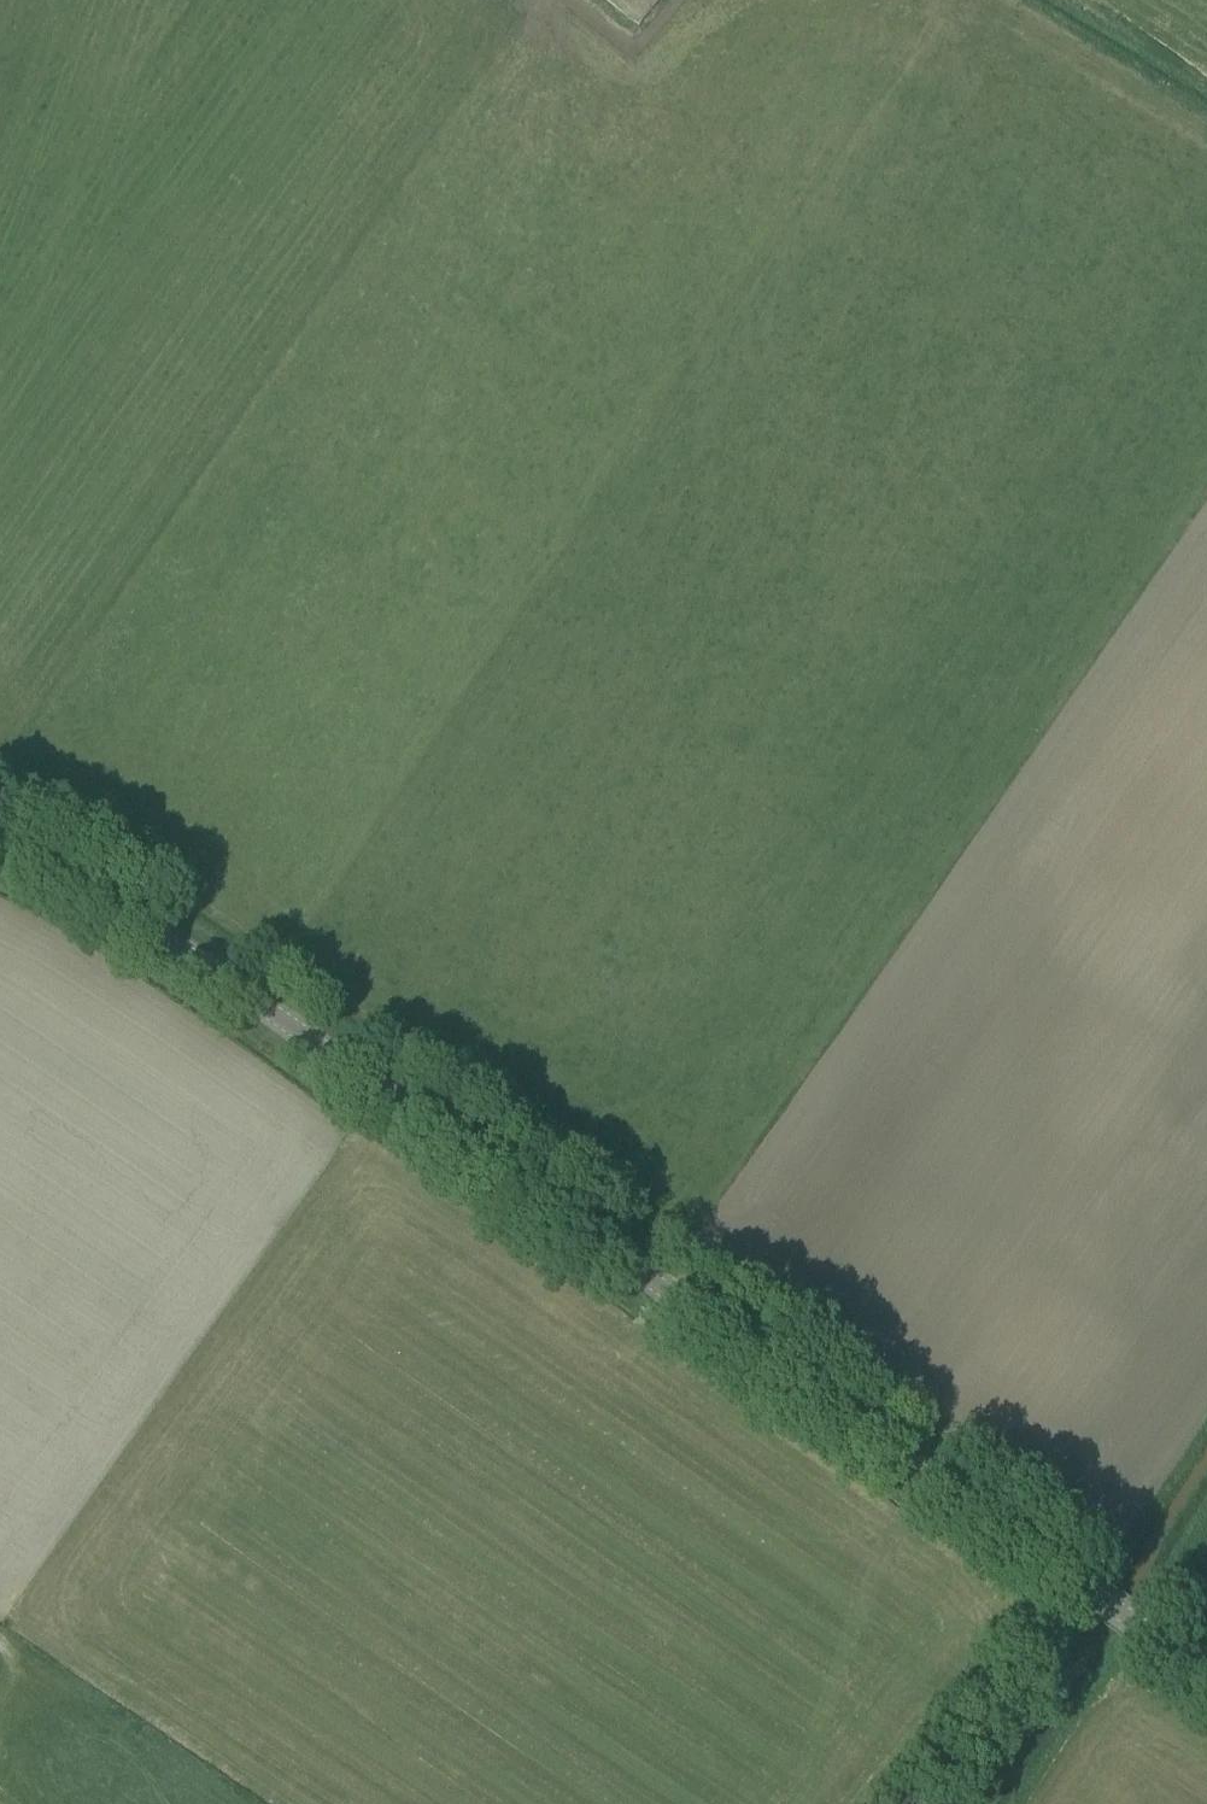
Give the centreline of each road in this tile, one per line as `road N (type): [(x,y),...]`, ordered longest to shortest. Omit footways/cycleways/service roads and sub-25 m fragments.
road 1 (tertiary): [(1206,1672),(109,898),(0,841)]
road 2 (track): [(1075,1575),(1061,1622),(951,1803)]

